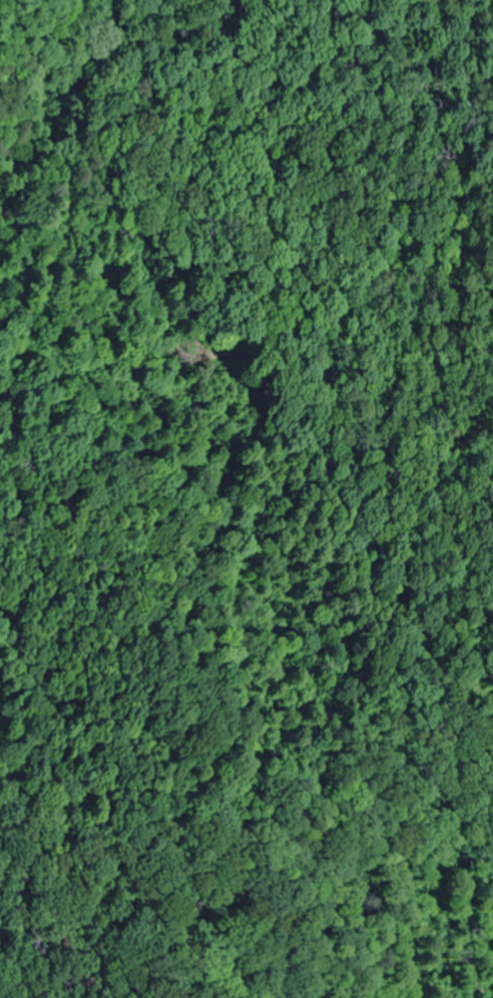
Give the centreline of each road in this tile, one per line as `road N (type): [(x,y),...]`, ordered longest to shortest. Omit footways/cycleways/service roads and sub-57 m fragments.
road 1 (residential): [(0,923),(492,728)]

